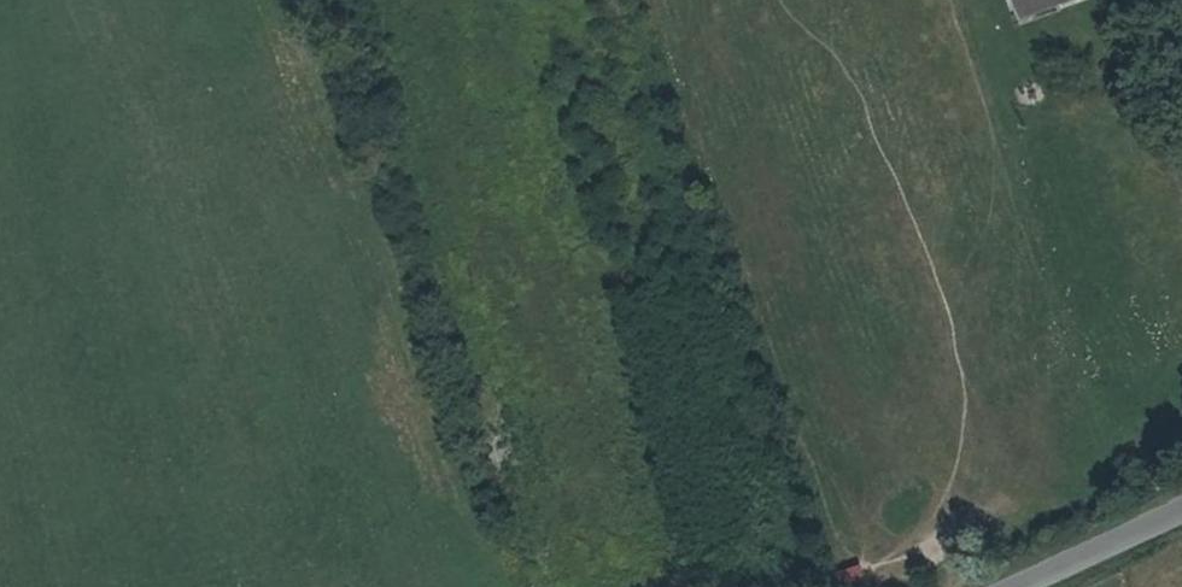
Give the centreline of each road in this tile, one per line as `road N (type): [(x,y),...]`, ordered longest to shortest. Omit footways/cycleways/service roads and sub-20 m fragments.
road 1 (unclassified): [(1181,512),(1015,586)]

